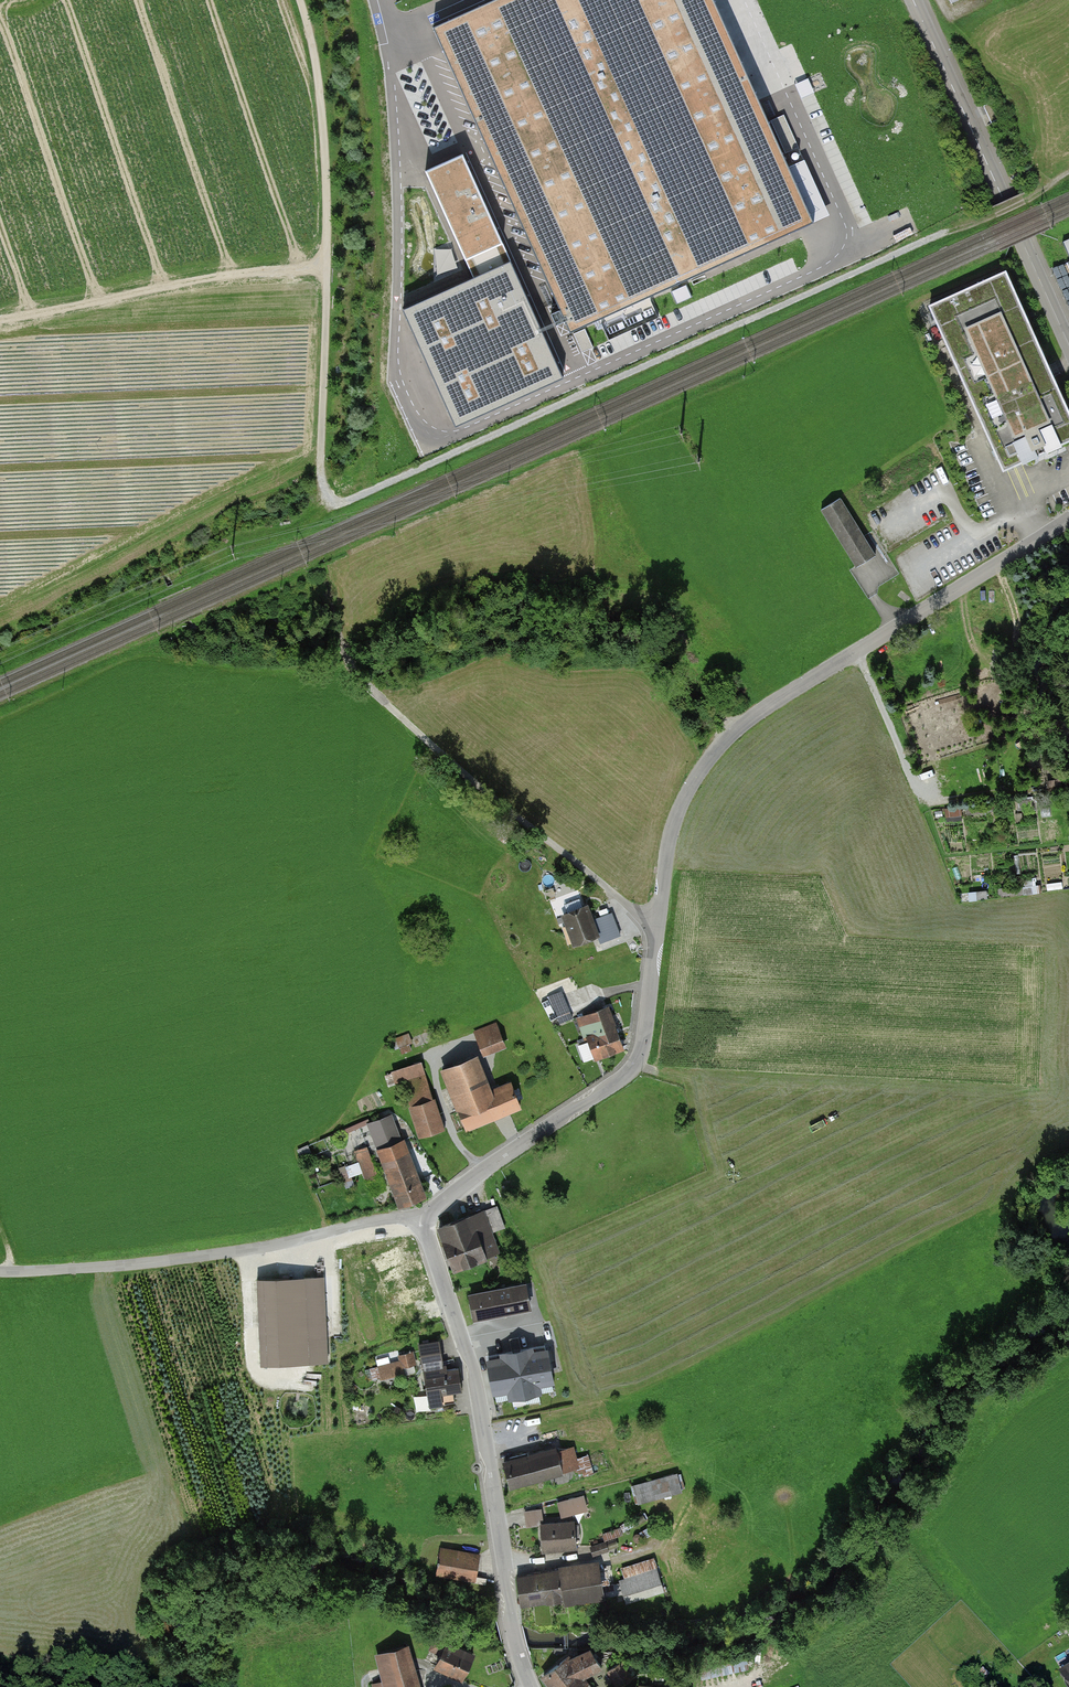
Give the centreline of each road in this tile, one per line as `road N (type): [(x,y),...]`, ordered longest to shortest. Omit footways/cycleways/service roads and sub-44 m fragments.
road 1 (track): [(1068,180),(368,495),(339,500),(324,490),(321,471),(327,220),(300,0)]
road 2 (residential): [(420,1217),(636,1064),(668,847),(693,782),(722,745),(754,716),(1068,518)]
road 3 (track): [(657,921),(352,679),(326,566)]
road 4 (residential): [(532,1686),(512,1617),(471,1366),(420,1217)]
road 5 (residential): [(420,1217),(199,1258),(0,1272)]
road 6 (residential): [(1068,345),(913,0)]
road 7 (track): [(0,321),(243,272),(327,265)]
road 8 (track): [(856,651),(916,786),(928,802),(951,801)]

